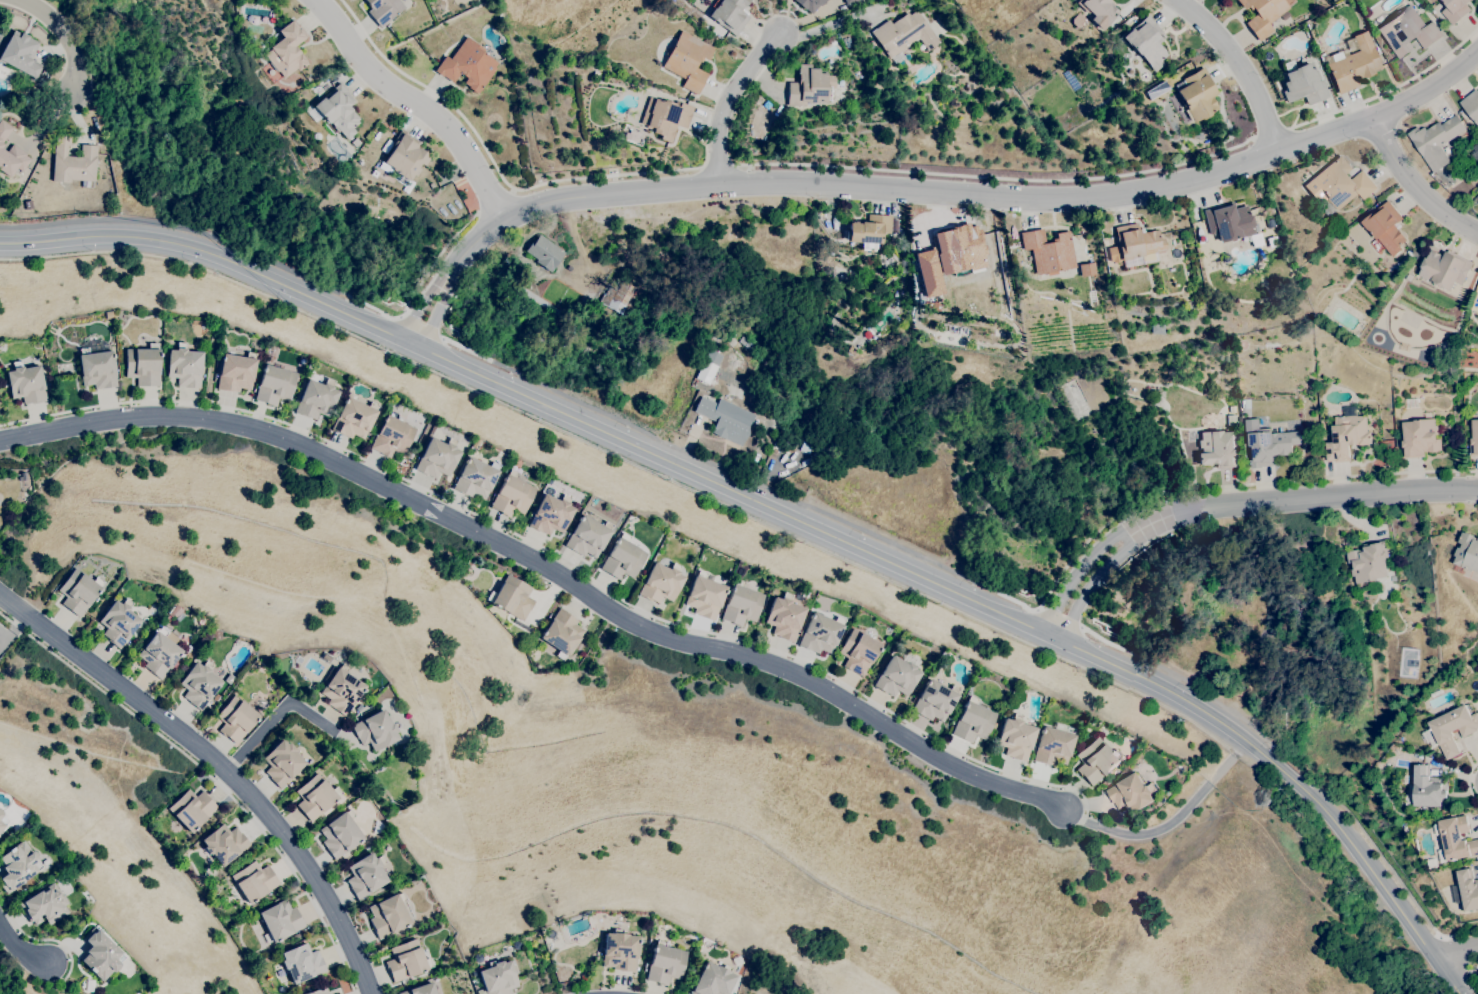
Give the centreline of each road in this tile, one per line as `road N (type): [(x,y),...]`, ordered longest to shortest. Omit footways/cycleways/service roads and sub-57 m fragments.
road 1 (tertiary): [(1269,762),(1203,709),(182,240),(0,242)]
road 2 (residential): [(413,343),(498,210),(717,185),(873,187),(991,203),(1100,197),(1191,182),(1372,122),(1477,55)]
road 3 (residential): [(1062,806),(956,767),(790,670),(635,625),(534,561),(259,431),(141,416),(0,439)]
road 4 (residential): [(367,993),(319,889),(265,814),(184,736),(0,596)]
road 5 (residential): [(1477,492),(1201,510),(1154,522)]
road 6 (residential): [(315,0),(362,64),(447,134),(498,210)]
road 7 (tertiary): [(1466,993),(1331,812),(1293,781)]
road 8 (residential): [(1170,0),(1243,68),(1279,155)]
road 9 (residential): [(717,185),(725,109),(743,72),(782,29)]
road 10 (residential): [(1154,522),(1107,539),(1039,632)]
road 11 (residential): [(1372,122),(1421,198),(1477,236)]
road 12 (residential): [(1064,643),(1095,581),(1154,522)]
road 13 (residential): [(0,0),(34,7),(77,41),(87,95)]

